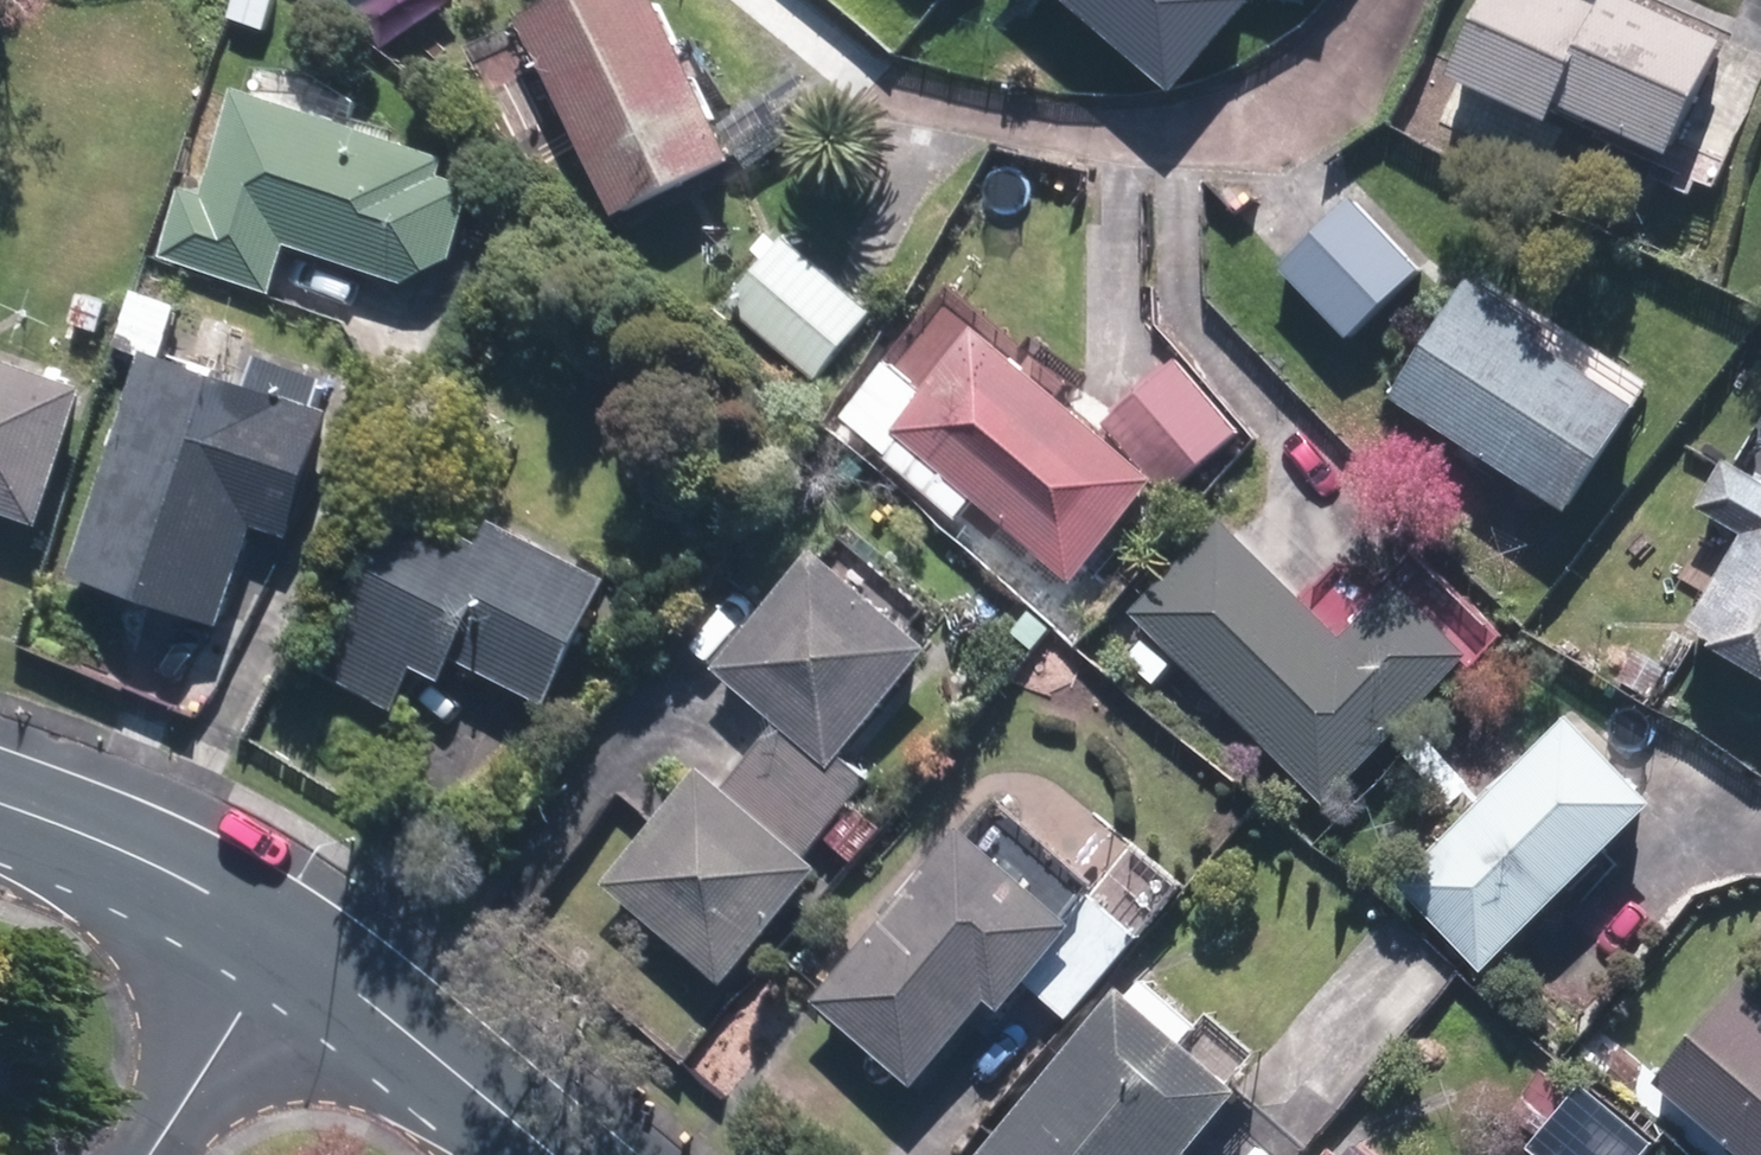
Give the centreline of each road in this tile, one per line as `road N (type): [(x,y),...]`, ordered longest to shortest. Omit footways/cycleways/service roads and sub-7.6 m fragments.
road 1 (tertiary): [(293,949),(149,865),(0,806)]
road 2 (tertiary): [(547,1154),(293,949)]
road 3 (residential): [(293,949),(152,1154)]

